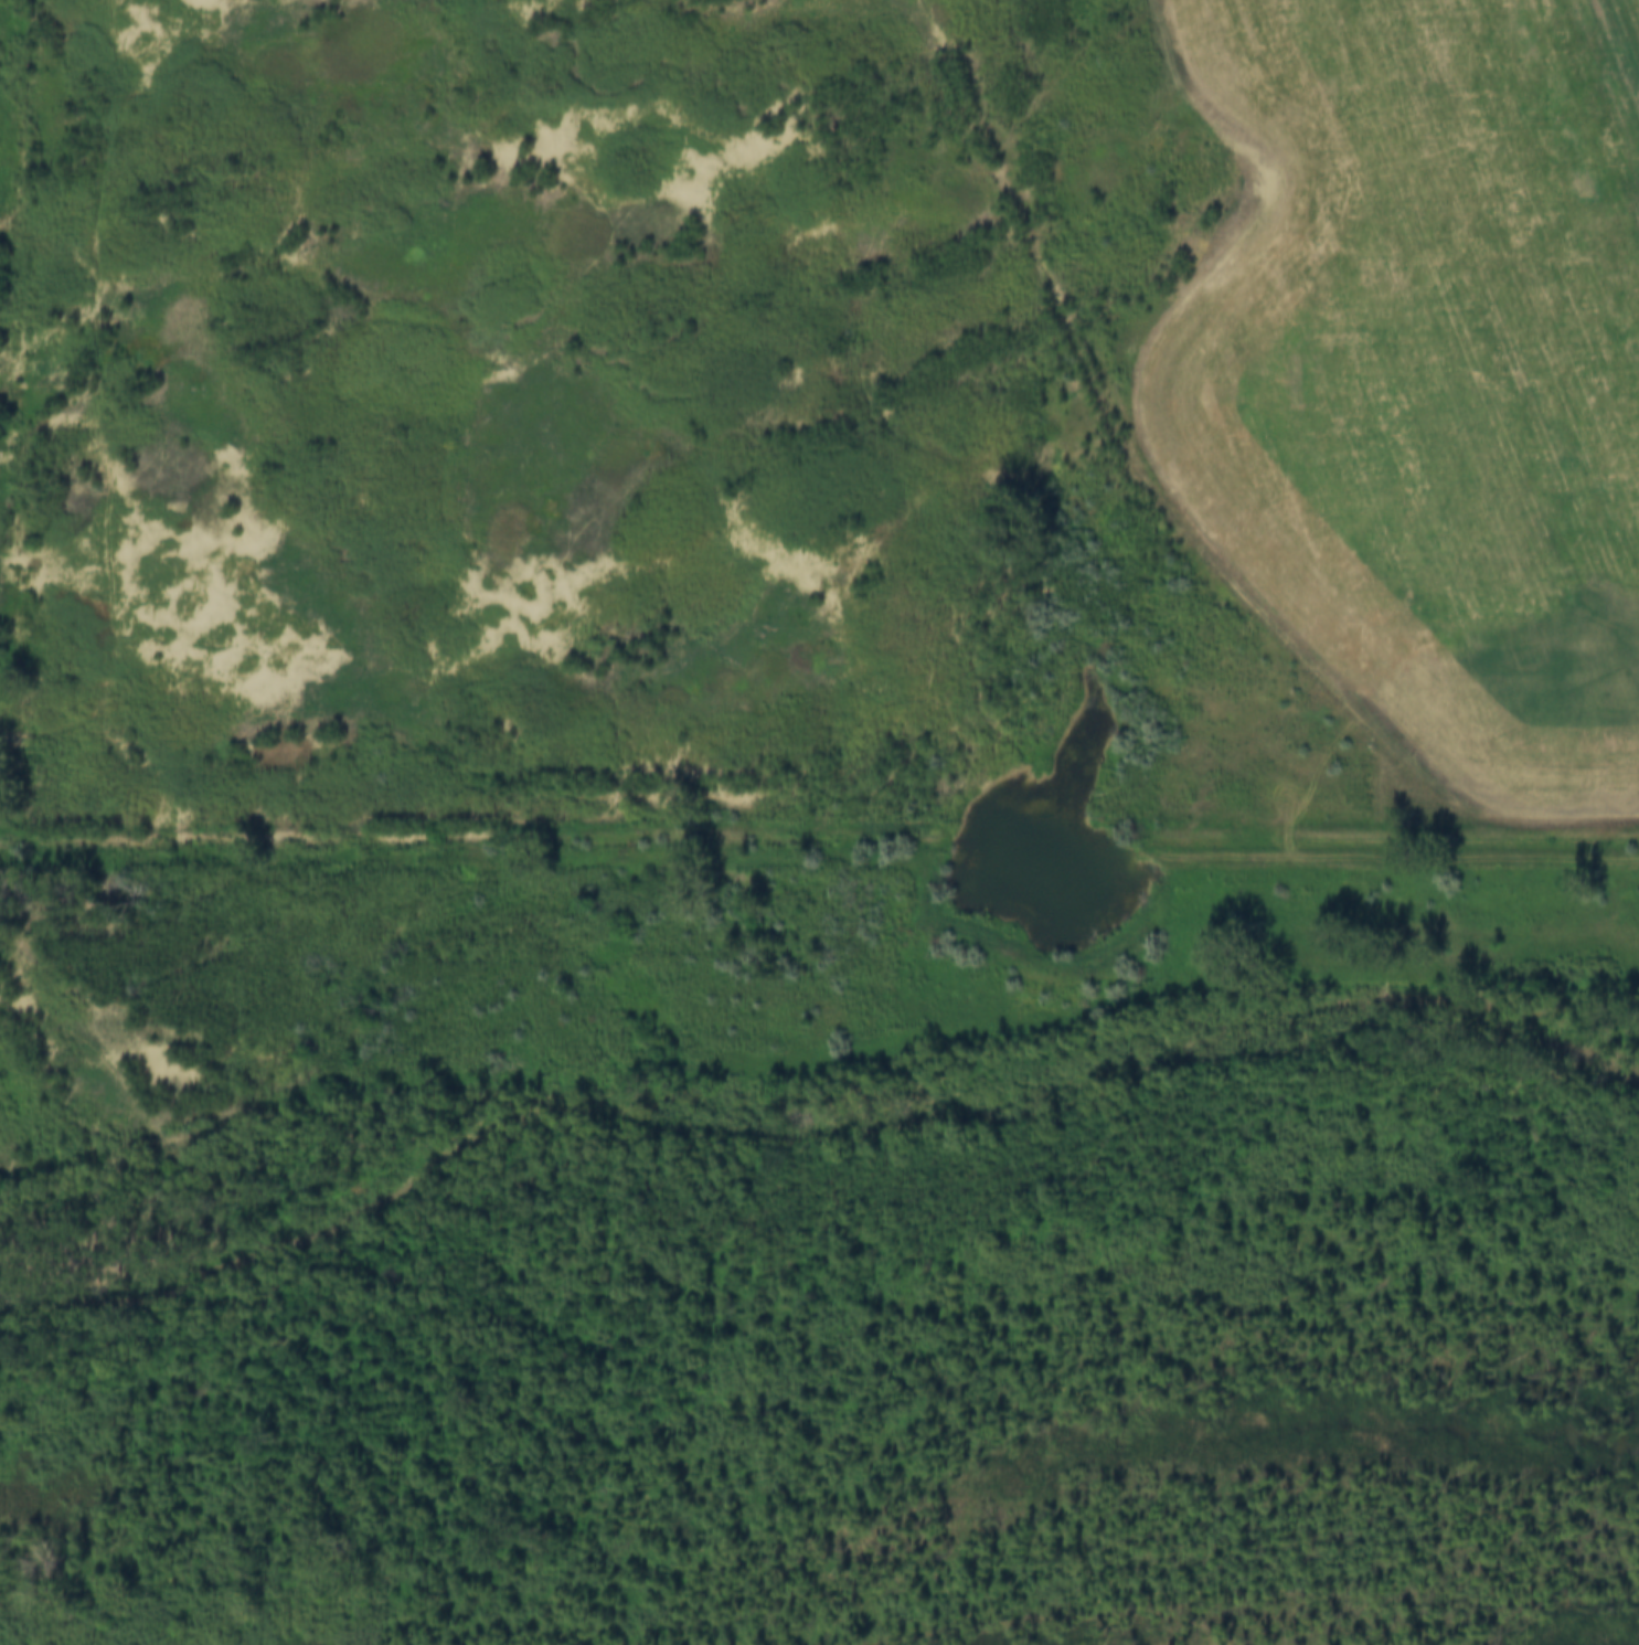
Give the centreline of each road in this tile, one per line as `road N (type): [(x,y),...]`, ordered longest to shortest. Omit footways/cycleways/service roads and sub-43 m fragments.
road 1 (track): [(1147,838),(0,846)]
road 2 (track): [(1638,751),(1427,749),(1382,731),(1164,507),(1093,378),(932,0)]

